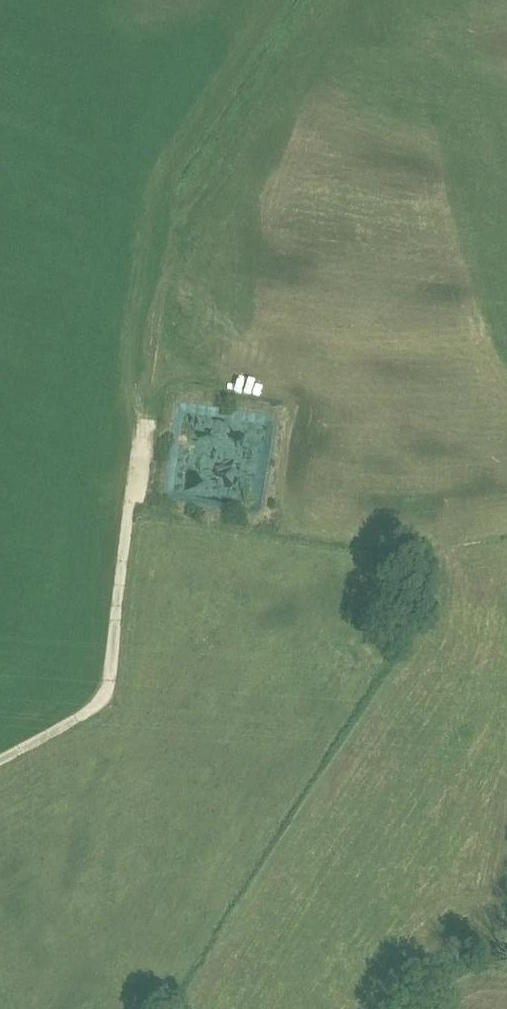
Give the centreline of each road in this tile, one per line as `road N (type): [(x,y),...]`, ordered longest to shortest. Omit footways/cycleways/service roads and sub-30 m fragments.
road 1 (track): [(0,761),(105,696),(125,529)]

